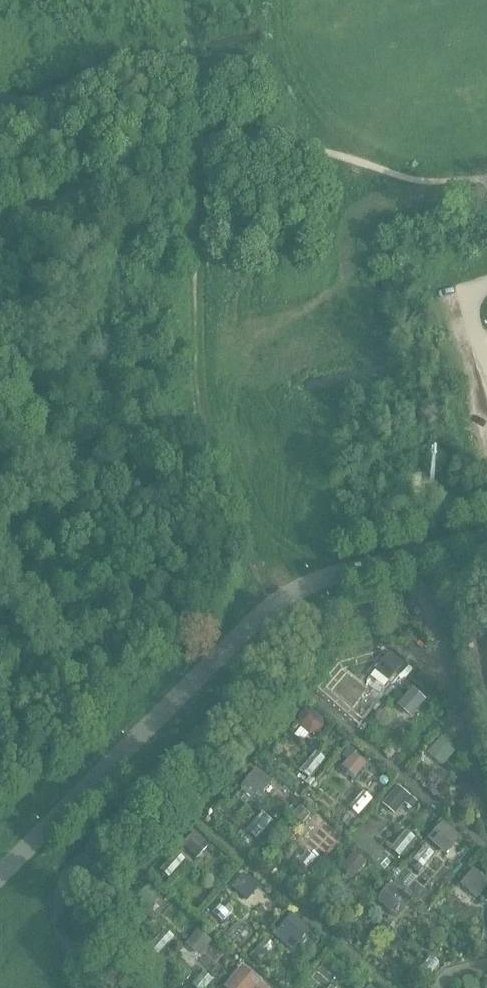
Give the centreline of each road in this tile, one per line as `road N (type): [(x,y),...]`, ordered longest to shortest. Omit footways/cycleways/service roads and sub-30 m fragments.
road 1 (unclassified): [(0,871),(242,634),(305,584),(486,536)]

